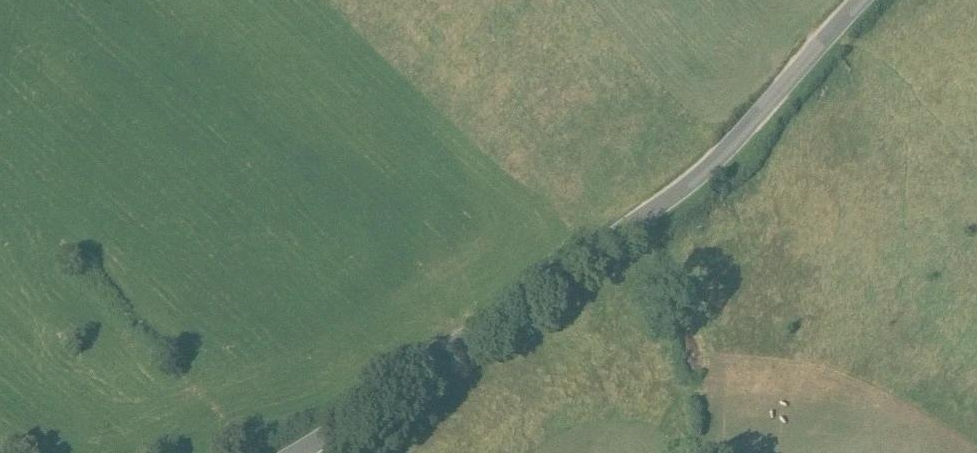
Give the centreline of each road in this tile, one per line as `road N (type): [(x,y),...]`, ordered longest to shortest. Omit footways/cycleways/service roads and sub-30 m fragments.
road 1 (tertiary): [(864,0),(694,185),(304,452)]

